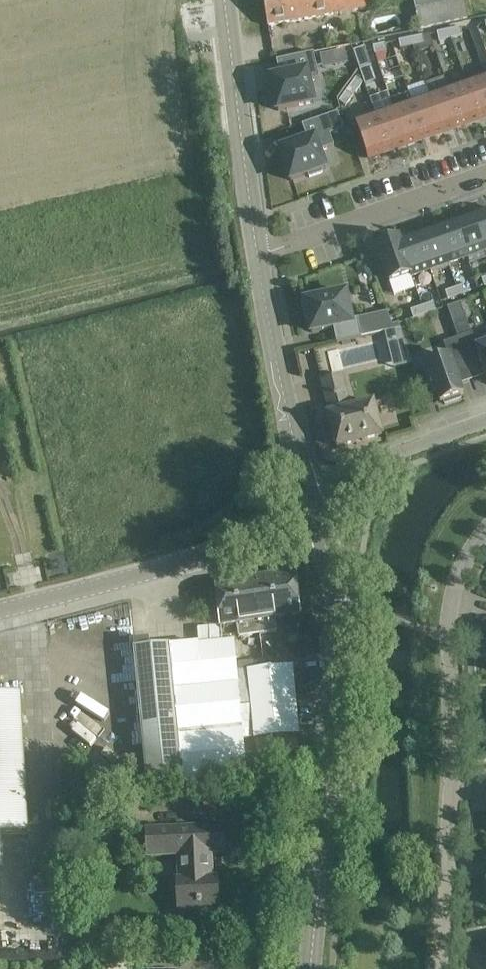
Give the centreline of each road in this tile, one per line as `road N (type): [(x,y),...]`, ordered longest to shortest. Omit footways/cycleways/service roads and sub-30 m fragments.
road 1 (tertiary): [(307,968),(334,663),(310,500)]
road 2 (residential): [(443,968),(449,604),(458,571),(485,532)]
road 3 (unclassified): [(0,610),(248,542),(310,500)]
road 4 (tertiary): [(255,254),(222,0)]
road 5 (tertiary): [(310,500),(255,254)]
road 6 (residential): [(485,176),(255,254)]
road 7 (unclassified): [(310,500),(356,470),(485,421)]

